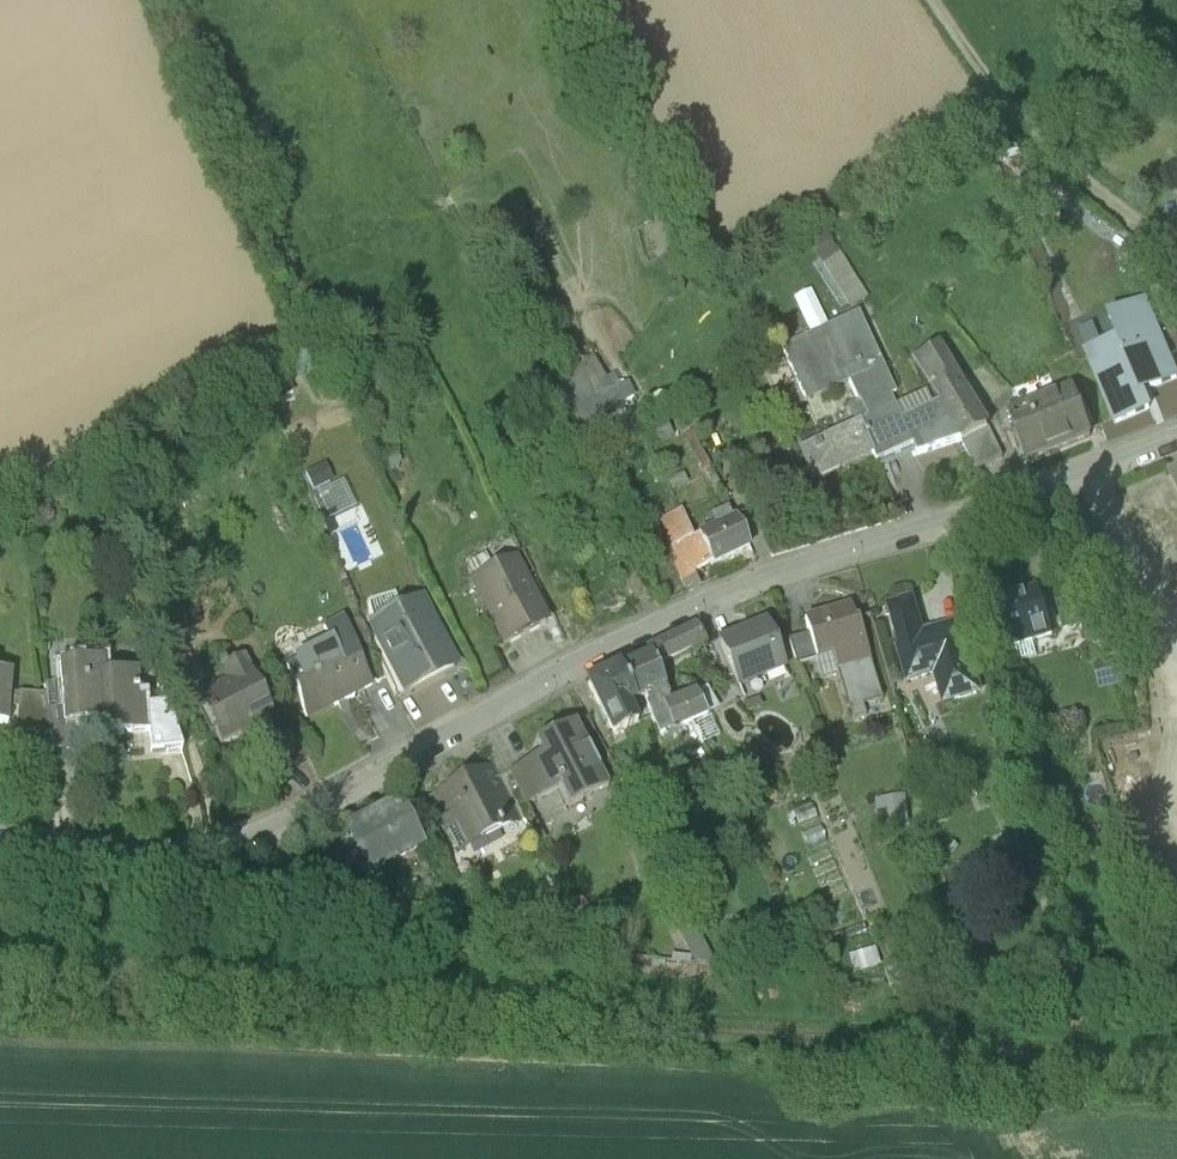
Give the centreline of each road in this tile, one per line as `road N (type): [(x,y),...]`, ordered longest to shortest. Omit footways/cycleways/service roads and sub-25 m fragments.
road 1 (unclassified): [(0,862),(144,866),(196,859),(269,831),(462,734),(691,604),(1176,438)]
road 2 (track): [(936,0),(1020,120),(1161,246),(1176,288)]

